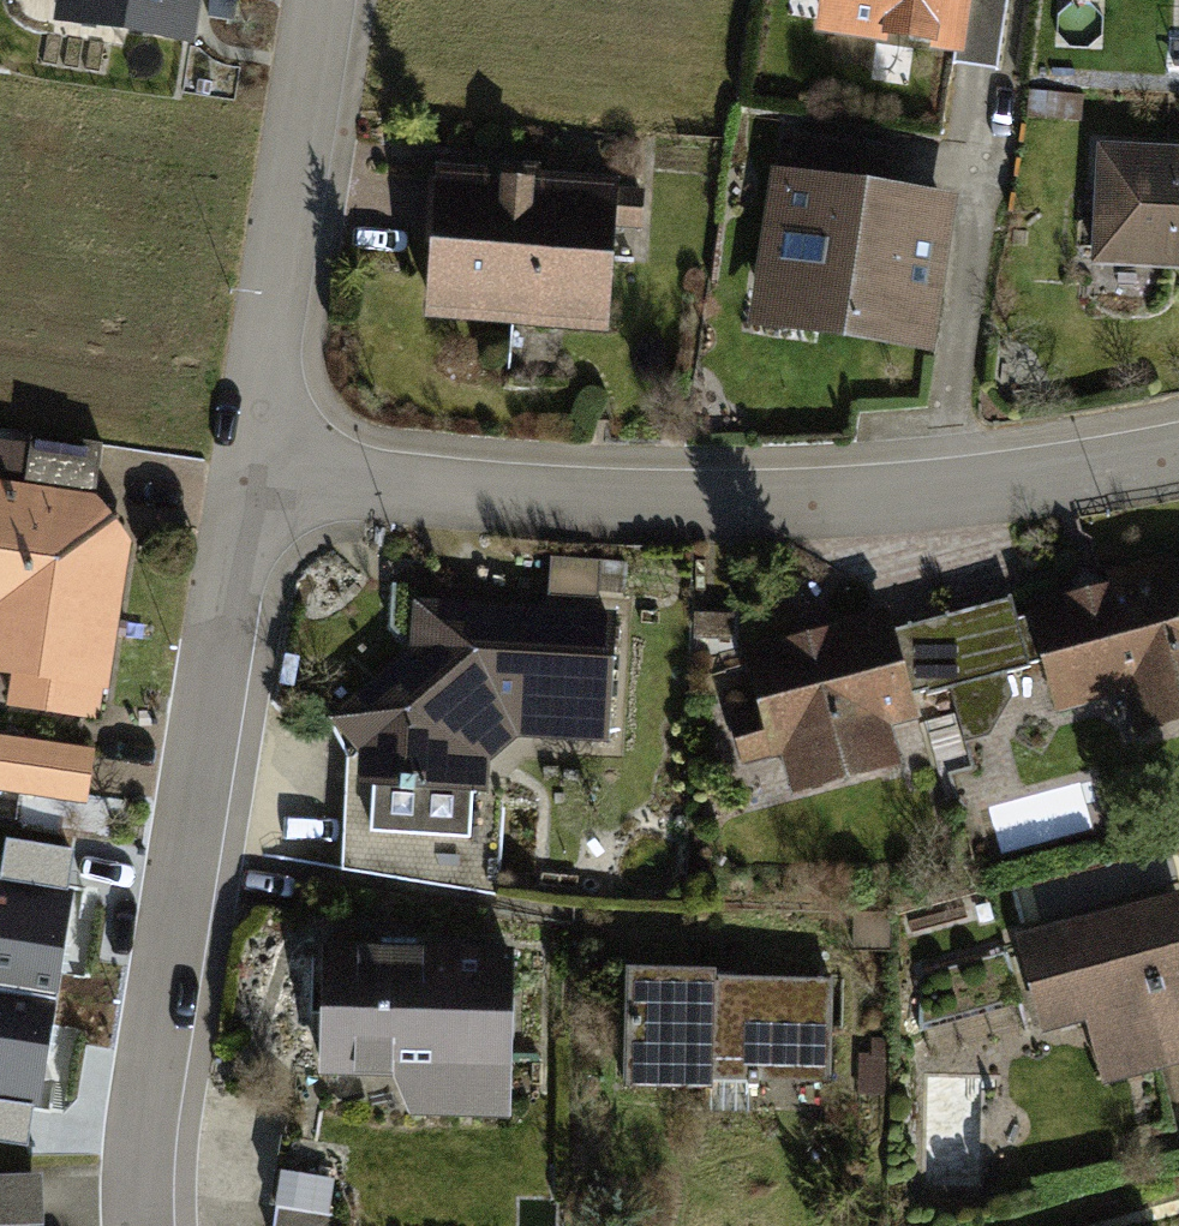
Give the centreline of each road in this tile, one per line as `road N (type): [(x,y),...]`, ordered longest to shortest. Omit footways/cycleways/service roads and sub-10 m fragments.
road 1 (residential): [(1178,448),(955,490),(763,504),(356,484),(251,462)]
road 2 (residential): [(251,462),(143,1093),(136,1225)]
road 3 (residential): [(325,0),(251,462)]

